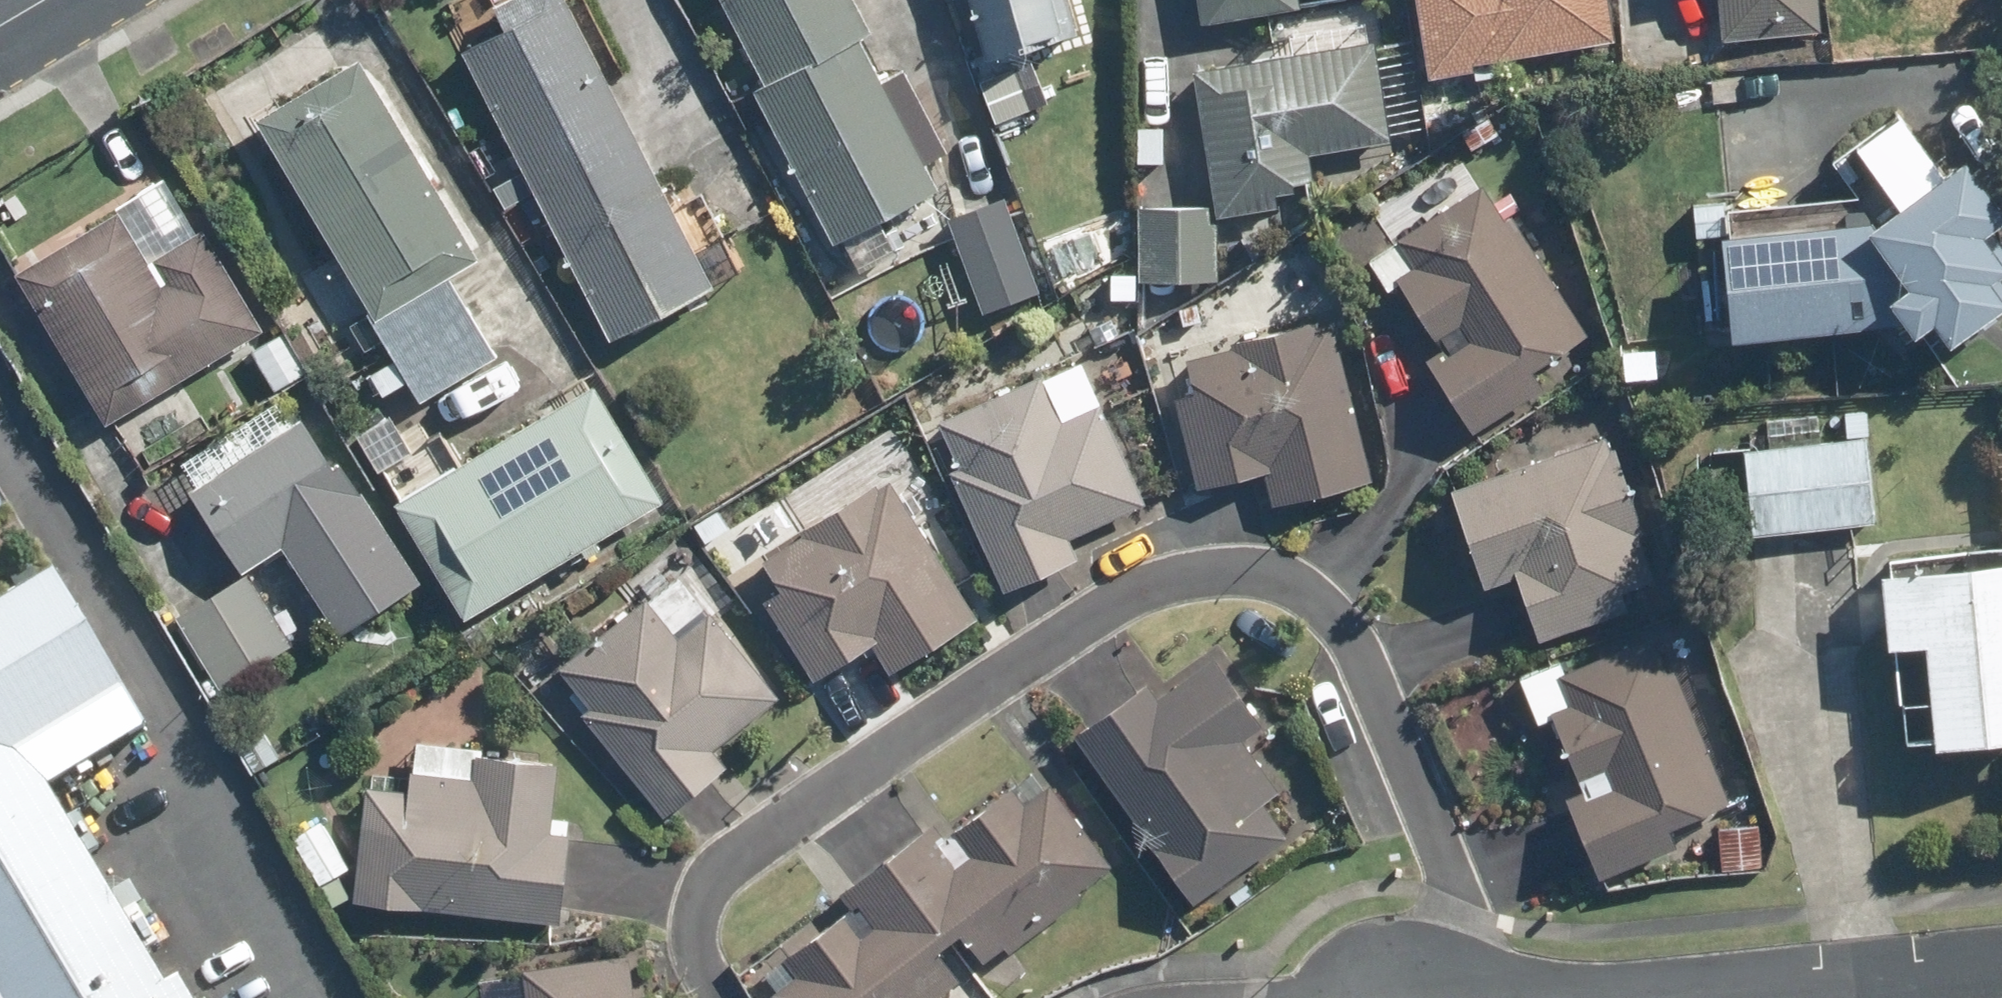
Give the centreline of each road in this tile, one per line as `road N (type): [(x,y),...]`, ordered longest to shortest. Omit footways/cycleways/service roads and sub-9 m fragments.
road 1 (residential): [(1418,997),(1454,893),(1347,621),(1303,589),(1238,573),(1149,587),(734,858),(691,919),(716,997)]
road 2 (residential): [(1763,997),(2001,976)]

